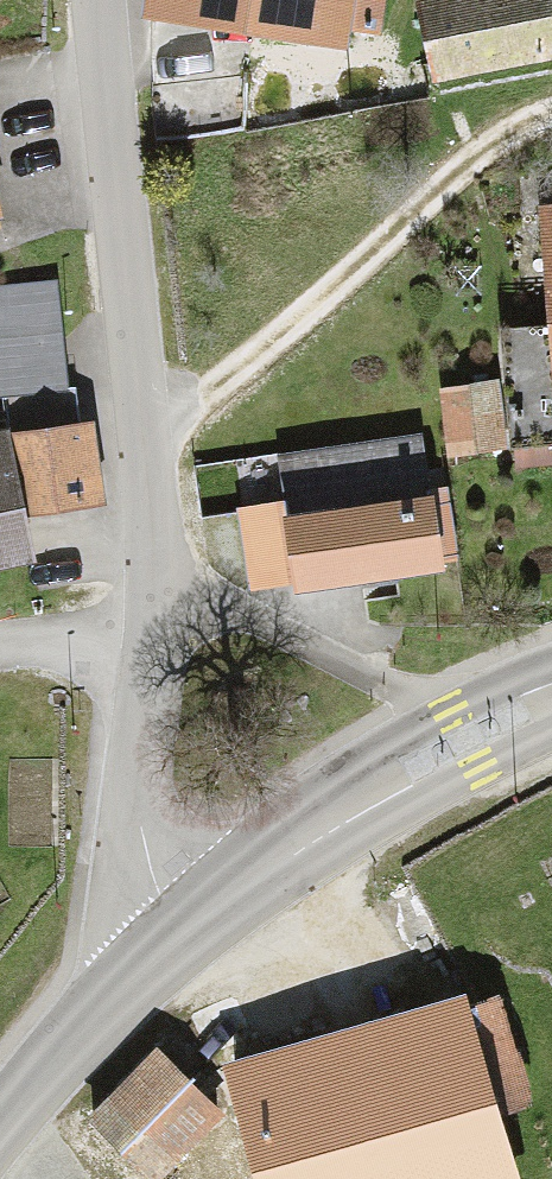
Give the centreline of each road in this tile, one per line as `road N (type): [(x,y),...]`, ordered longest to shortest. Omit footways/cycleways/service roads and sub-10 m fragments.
road 1 (residential): [(156,541),(102,0)]
road 2 (tertiary): [(463,737),(253,870),(177,935)]
road 3 (residential): [(463,737),(273,642),(156,628)]
road 4 (residential): [(156,628),(139,796),(143,852),(177,935)]
road 5 (tertiary): [(177,935),(0,1119)]
road 6 (residential): [(0,646),(156,628)]

